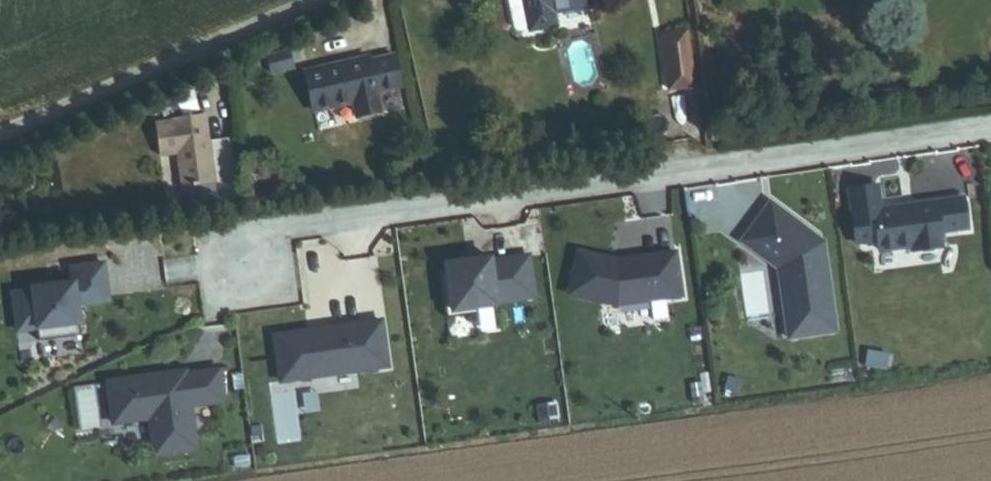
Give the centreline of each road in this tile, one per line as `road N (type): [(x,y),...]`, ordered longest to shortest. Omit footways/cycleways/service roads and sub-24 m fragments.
road 1 (residential): [(990,127),(290,226),(239,273)]
road 2 (unclassified): [(299,0),(0,131)]

